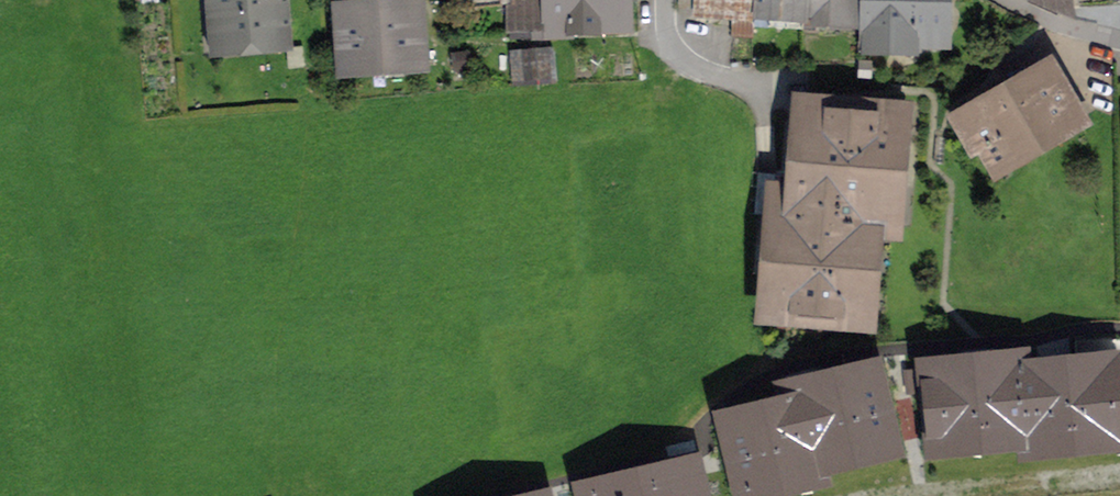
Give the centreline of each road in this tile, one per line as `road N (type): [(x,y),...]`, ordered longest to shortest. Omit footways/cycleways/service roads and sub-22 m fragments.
road 1 (residential): [(1007,0),(1051,22),(1119,40)]

